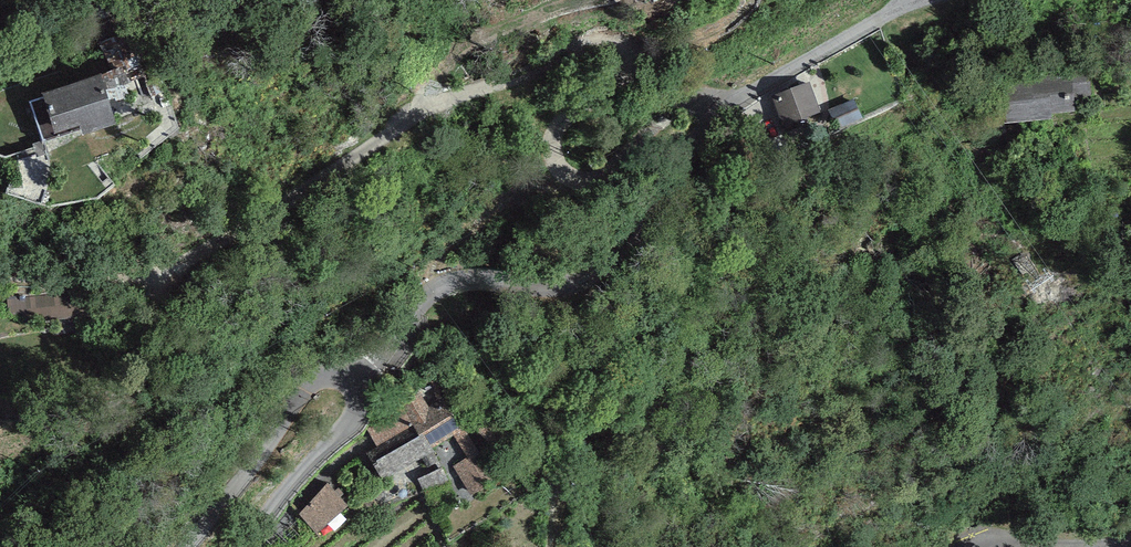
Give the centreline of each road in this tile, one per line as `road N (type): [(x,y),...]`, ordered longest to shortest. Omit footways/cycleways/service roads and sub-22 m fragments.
road 1 (unclassified): [(917,0),(735,91),(624,245),(591,276),(557,288),(450,282),(354,378)]
road 2 (unclassified): [(354,378),(332,372),(305,386),(184,546)]
road 3 (unclassified): [(359,412),(277,497),(242,546)]

